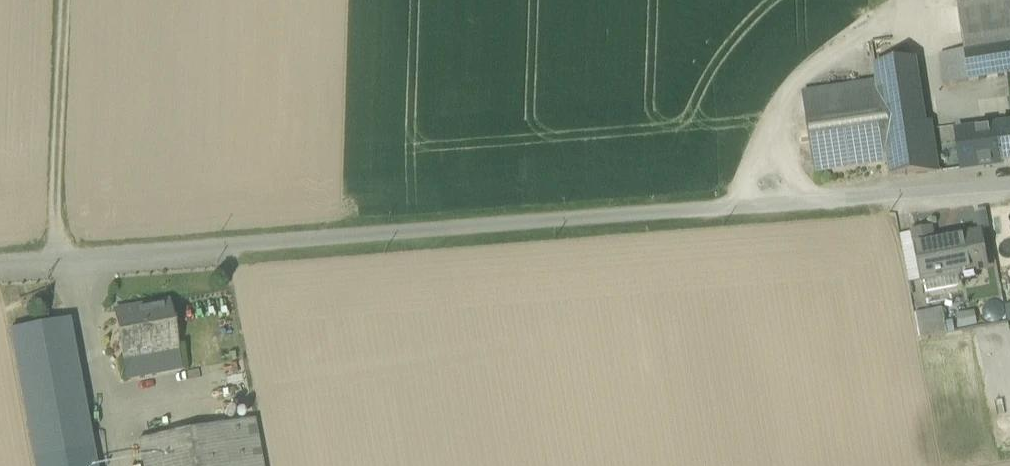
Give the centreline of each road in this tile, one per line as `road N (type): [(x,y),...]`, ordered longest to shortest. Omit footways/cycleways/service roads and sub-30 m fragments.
road 1 (unclassified): [(1009,187),(0,263)]
road 2 (track): [(66,0),(59,260)]
road 3 (track): [(115,465),(74,259)]

